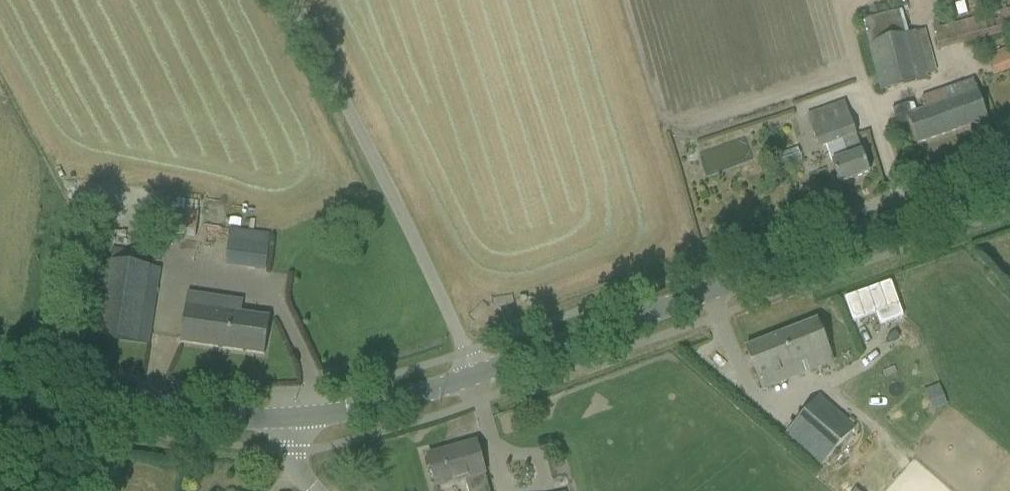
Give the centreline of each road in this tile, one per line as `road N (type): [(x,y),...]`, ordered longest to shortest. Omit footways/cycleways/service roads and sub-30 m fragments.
road 1 (tertiary): [(472,380),(1009,194)]
road 2 (unclassified): [(472,380),(294,0)]
road 3 (tertiary): [(0,381),(194,422),(284,429)]
road 4 (tertiary): [(284,429),(472,380)]

